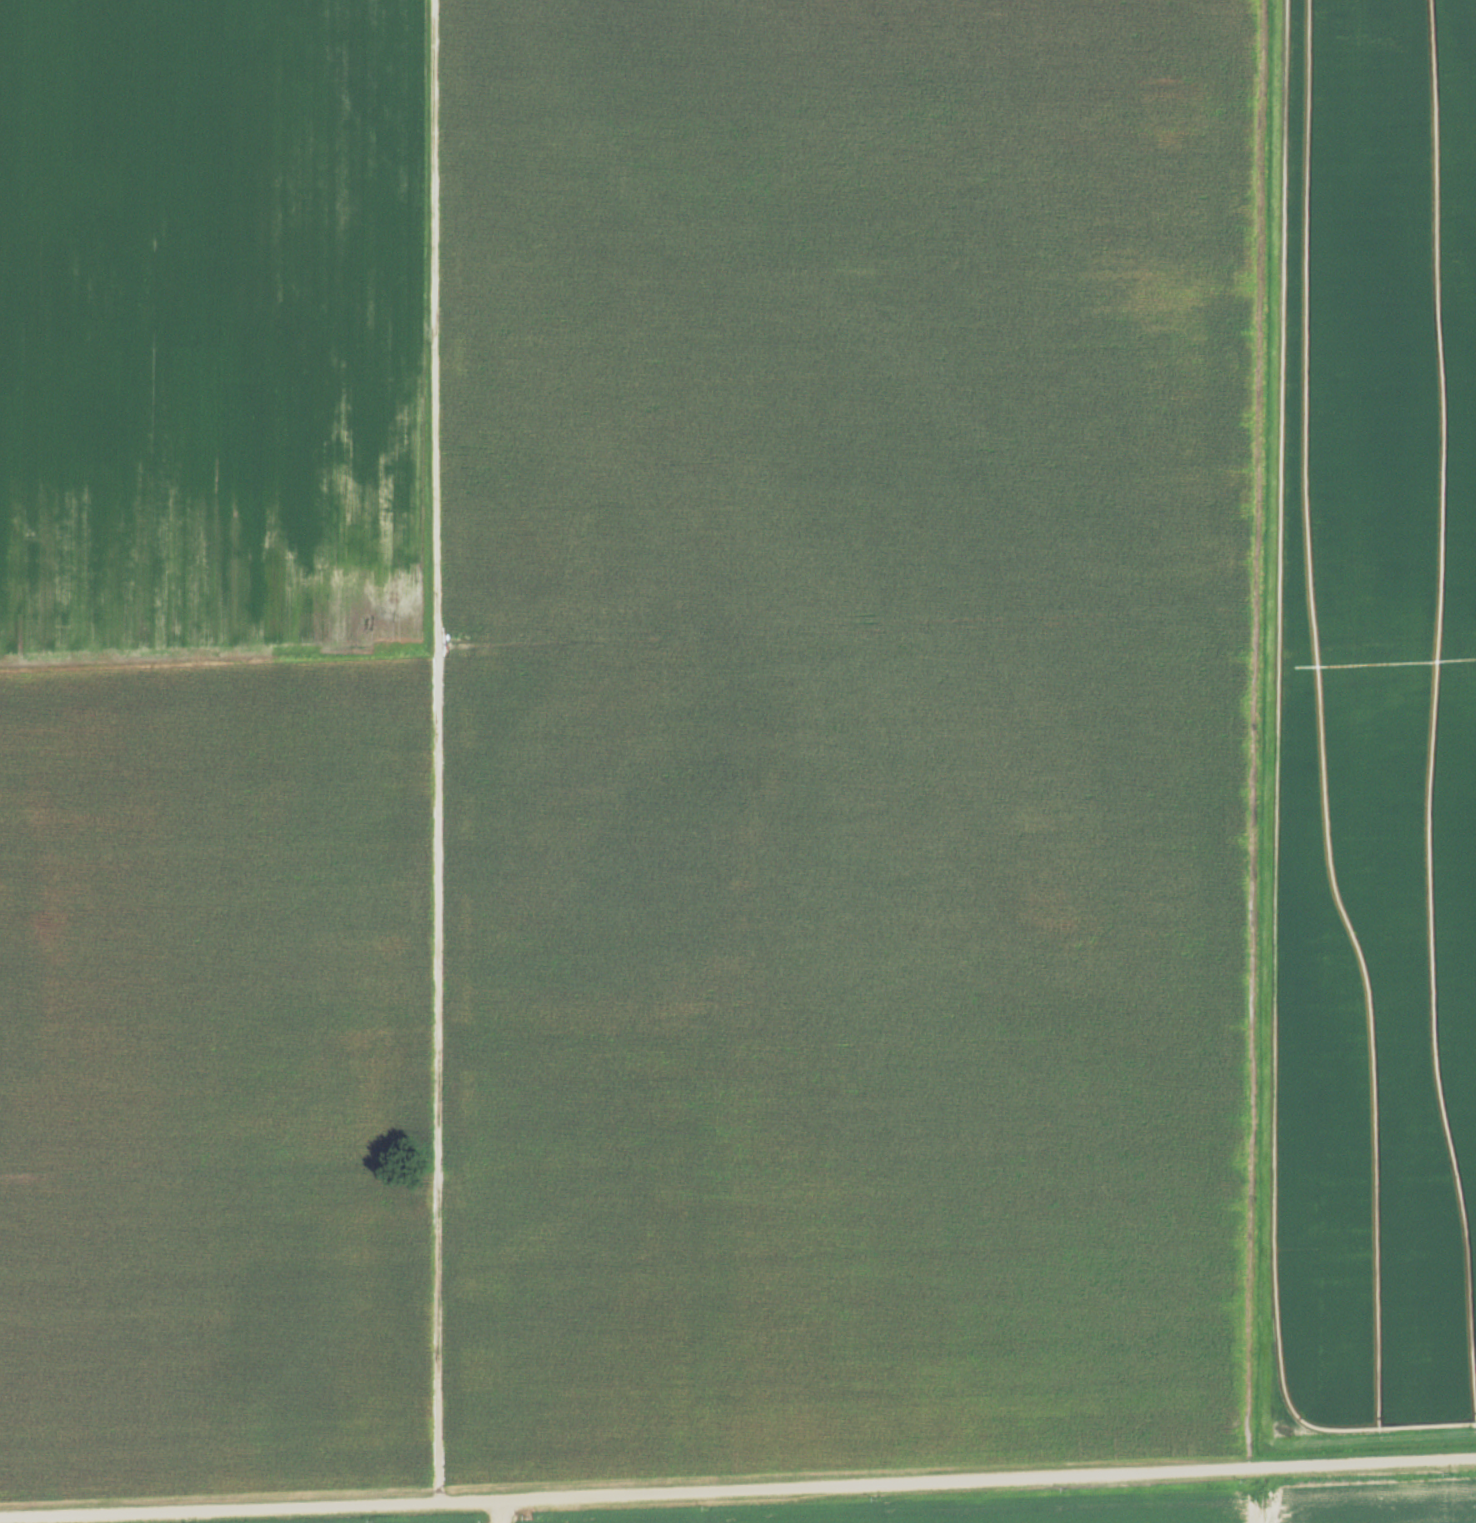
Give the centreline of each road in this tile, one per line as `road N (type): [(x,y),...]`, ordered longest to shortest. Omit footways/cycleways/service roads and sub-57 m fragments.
road 1 (residential): [(1475,1458),(0,1517)]

